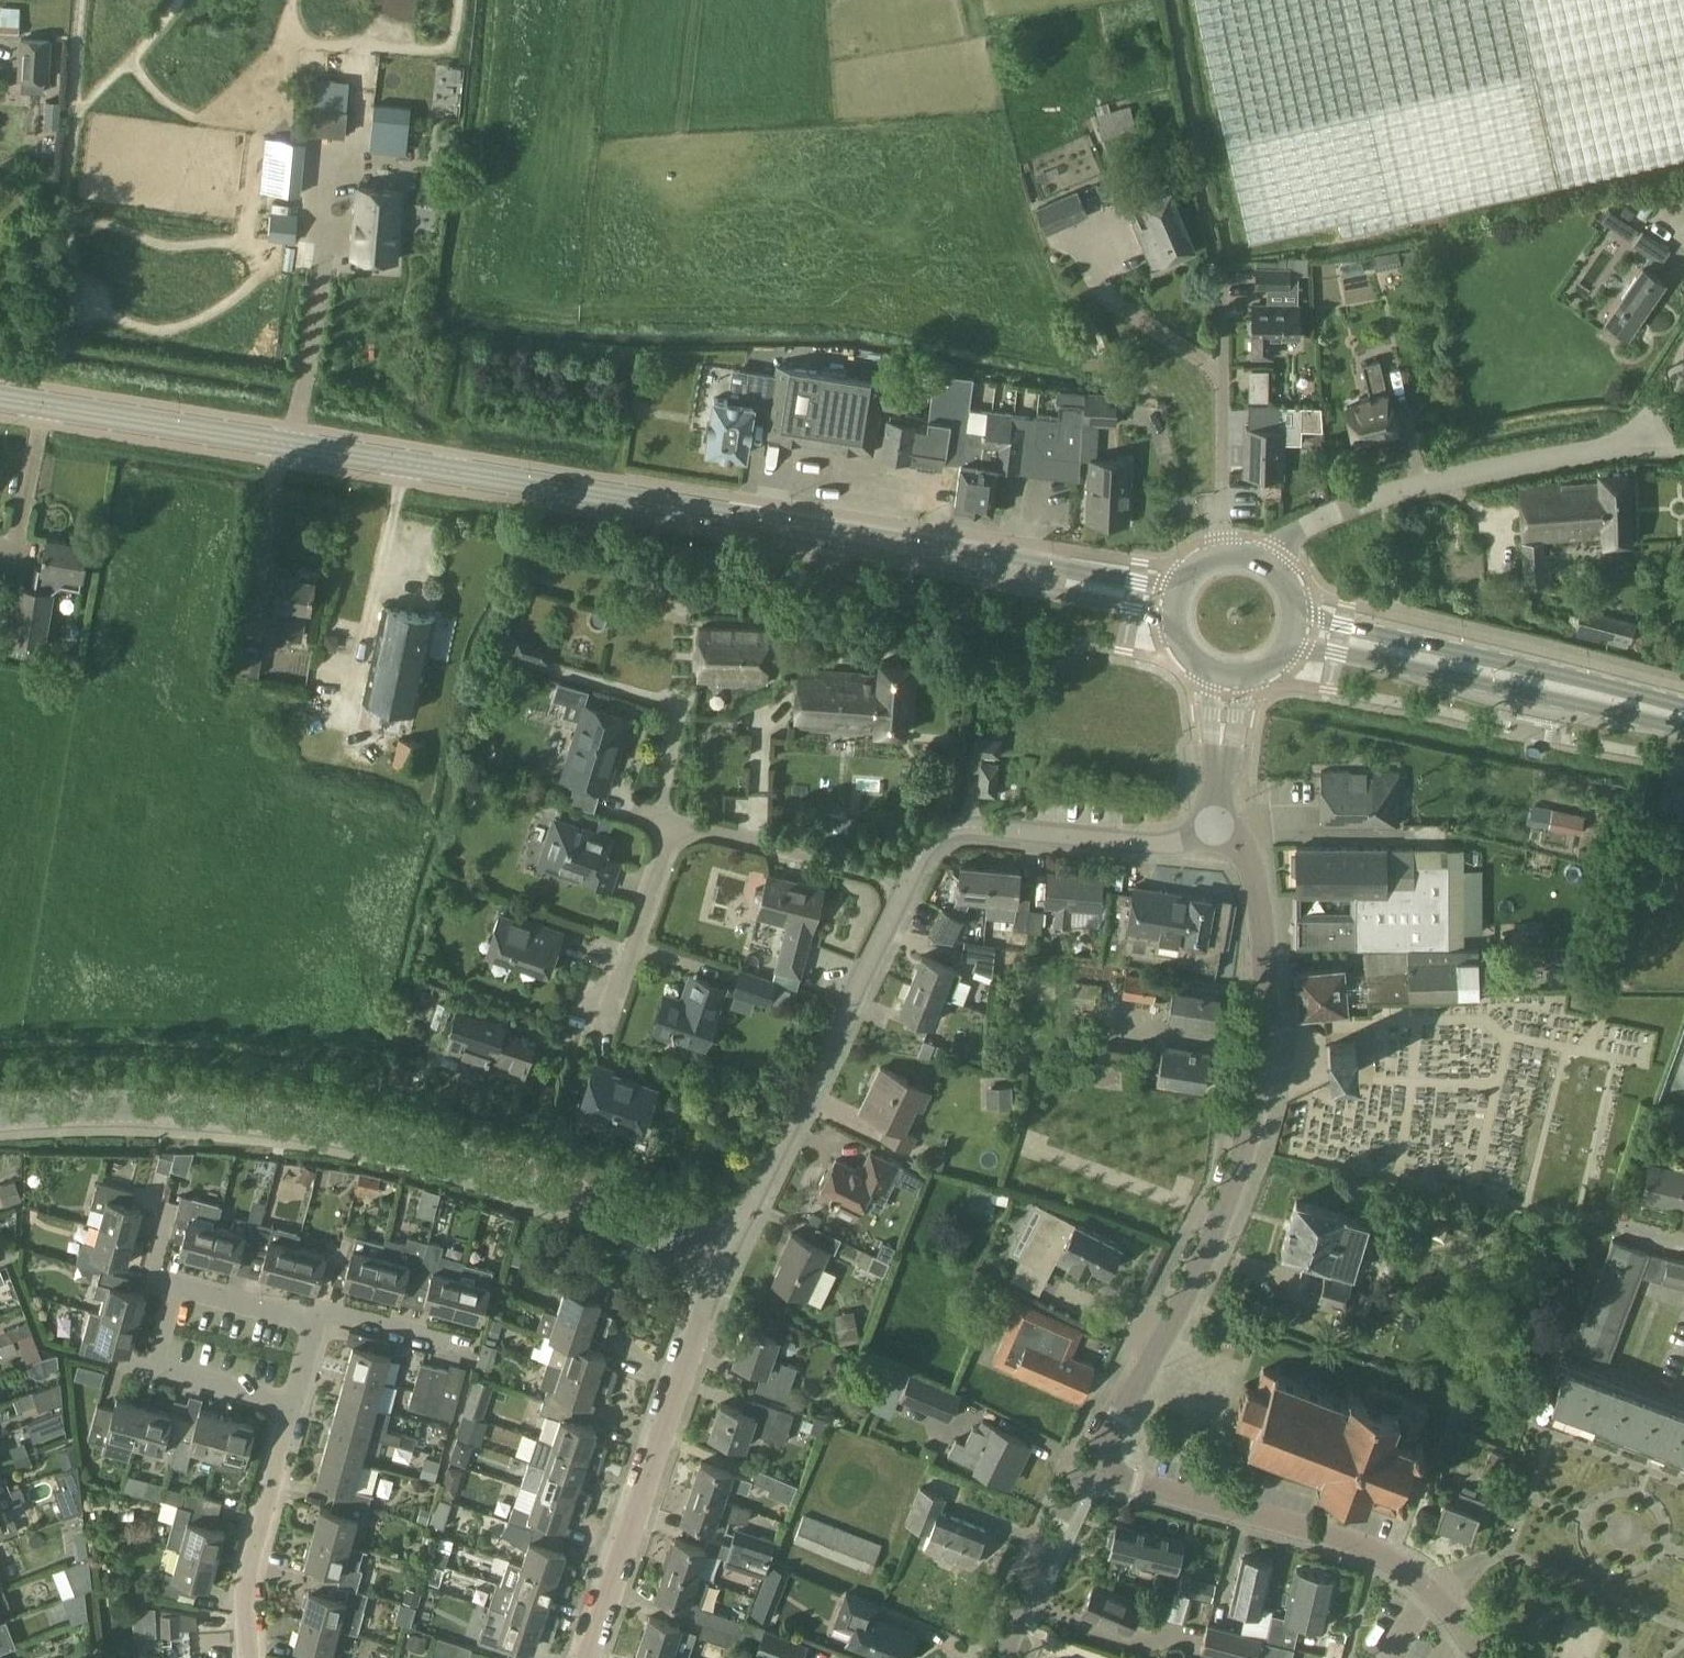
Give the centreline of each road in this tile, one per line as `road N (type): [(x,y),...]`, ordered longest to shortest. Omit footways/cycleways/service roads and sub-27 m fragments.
road 1 (tertiary): [(908,550),(0,397)]
road 2 (residential): [(725,1257),(533,1183),(307,1125),(188,1113),(0,1117)]
road 3 (tertiary): [(1089,1471),(1233,1186),(1263,1096),(1273,1017),(1265,923),(1251,860),(1215,822)]
road 4 (residential): [(1487,1657),(1444,1597),(1385,1554),(1089,1471)]
road 5 (residential): [(601,1025),(677,827),(908,882)]
road 6 (residential): [(587,1657),(725,1257)]
road 7 (residential): [(725,1257),(908,882)]
road 8 (tertiary): [(1286,647),(1683,734)]
road 9 (tertiary): [(1683,709),(1295,618)]
road 10 (unclassified): [(1265,564),(1304,528),(1384,497),(1637,450)]
road 11 (residential): [(908,882),(944,832),(968,826),(1163,842),(1215,822)]
road 12 (unclassified): [(1220,559),(1223,279)]
road 13 (tertiary): [(908,550),(989,581),(1178,617)]
road 14 (tertiary): [(1182,591),(993,553),(908,550)]
road 15 (residential): [(246,1657),(255,1546),(291,1415)]
road 16 (tertiary): [(1000,1657),(1072,1491),(1089,1471)]
road 17 (residential): [(121,1367),(291,1415)]
road 18 (residential): [(161,1277),(316,1316)]
road 19 (residential): [(316,1316),(469,1351)]
road 20 (tertiary): [(1215,822),(1230,673)]

